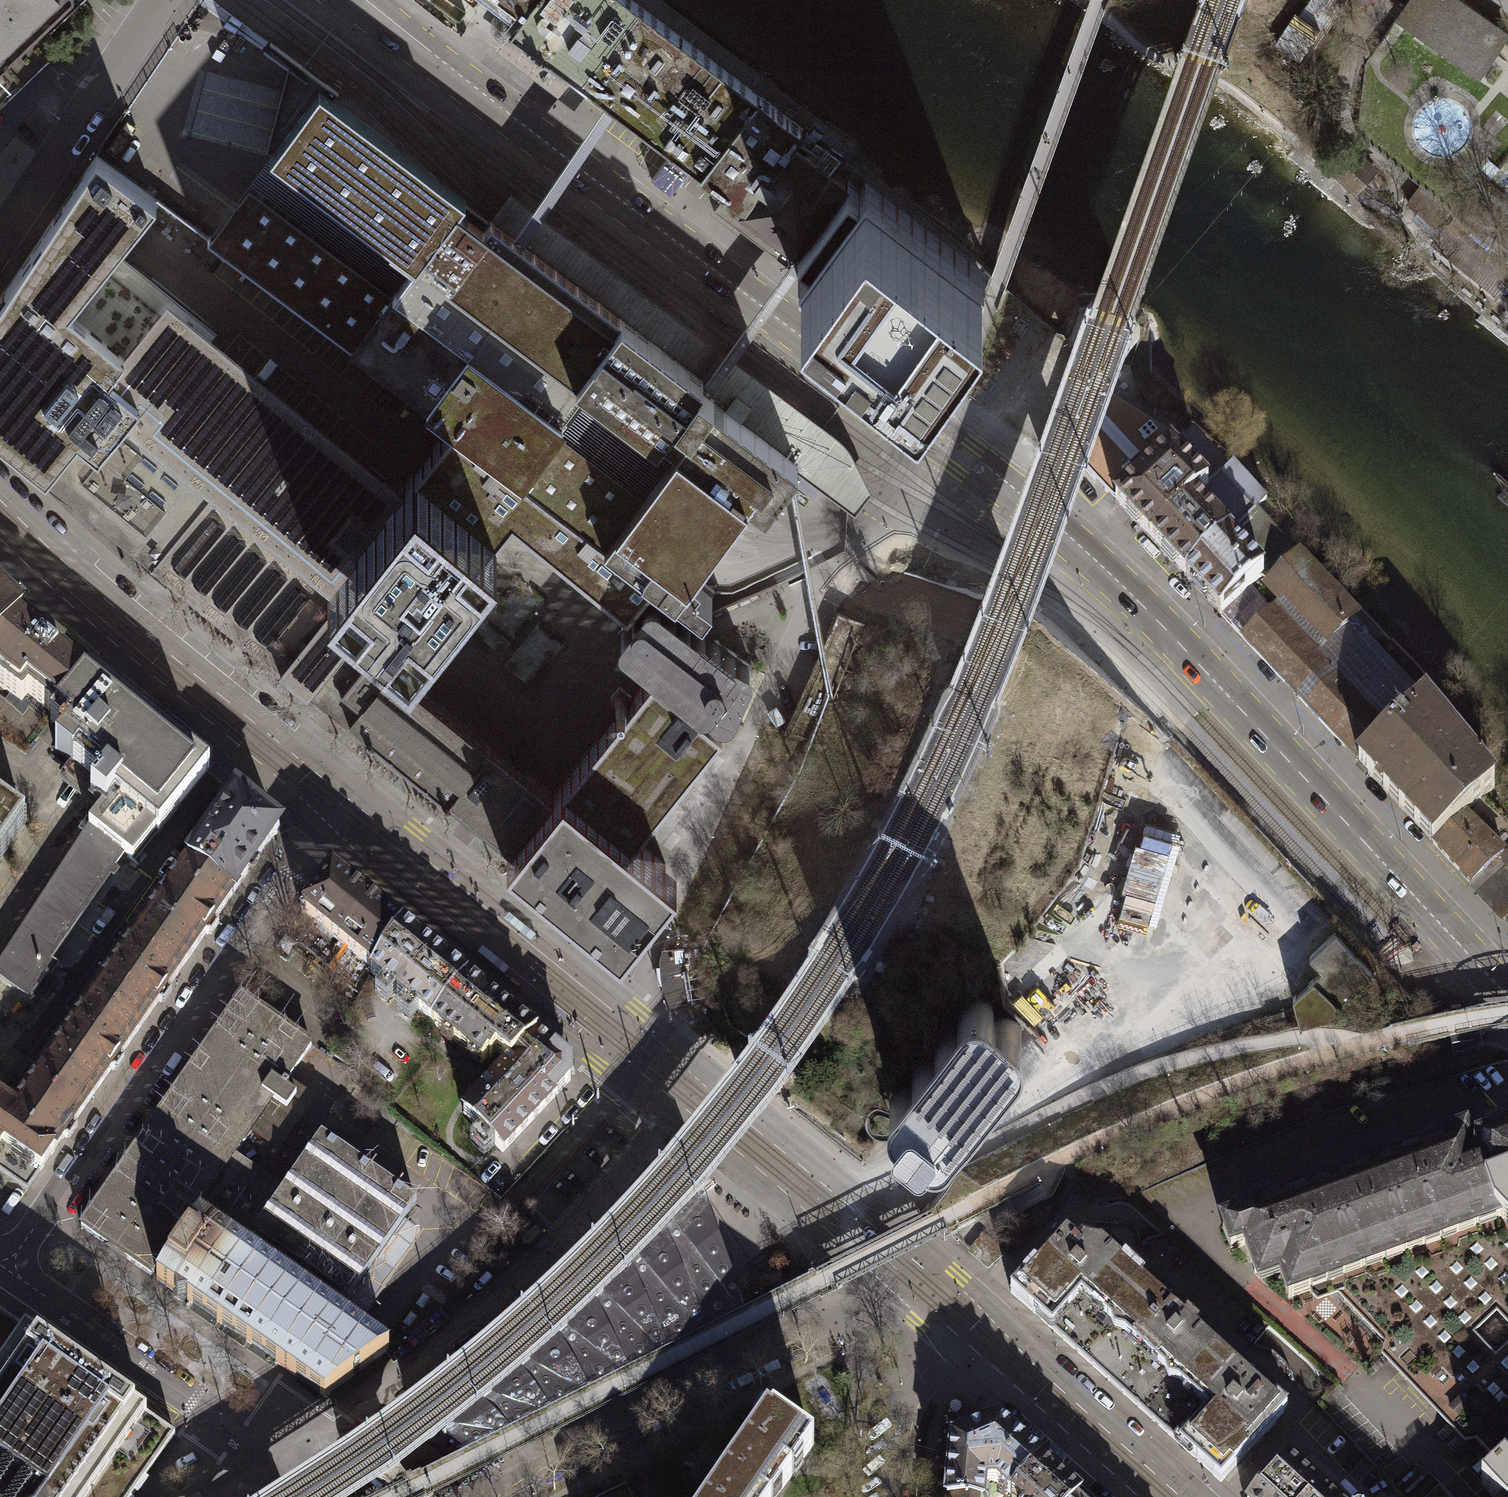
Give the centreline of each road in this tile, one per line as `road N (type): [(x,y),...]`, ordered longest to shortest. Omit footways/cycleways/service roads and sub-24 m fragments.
road 1 (tertiary): [(1507,995),(1177,642),(1090,562),(459,76)]
road 2 (residential): [(3,1269),(329,805)]
road 3 (residential): [(910,1281),(480,1496)]
road 4 (unclassified): [(659,1071),(657,1036),(638,1011),(416,830),(376,806),(329,805)]
road 5 (unclassified): [(329,805),(337,845),(372,886),(592,1066),(659,1071)]
road 6 (unclassified): [(329,805),(73,593),(0,518)]
road 7 (unclassified): [(910,1281),(659,1071)]
road 8 (residential): [(0,240),(160,0)]
road 9 (unclassified): [(1154,1496),(961,1324)]
road 10 (residential): [(3,1269),(194,1403)]
road 11 (residential): [(961,1324),(900,1421),(892,1496)]
road 12 (residential): [(194,1403),(318,1496)]
road 13 (tertiary): [(334,0),(459,76)]

